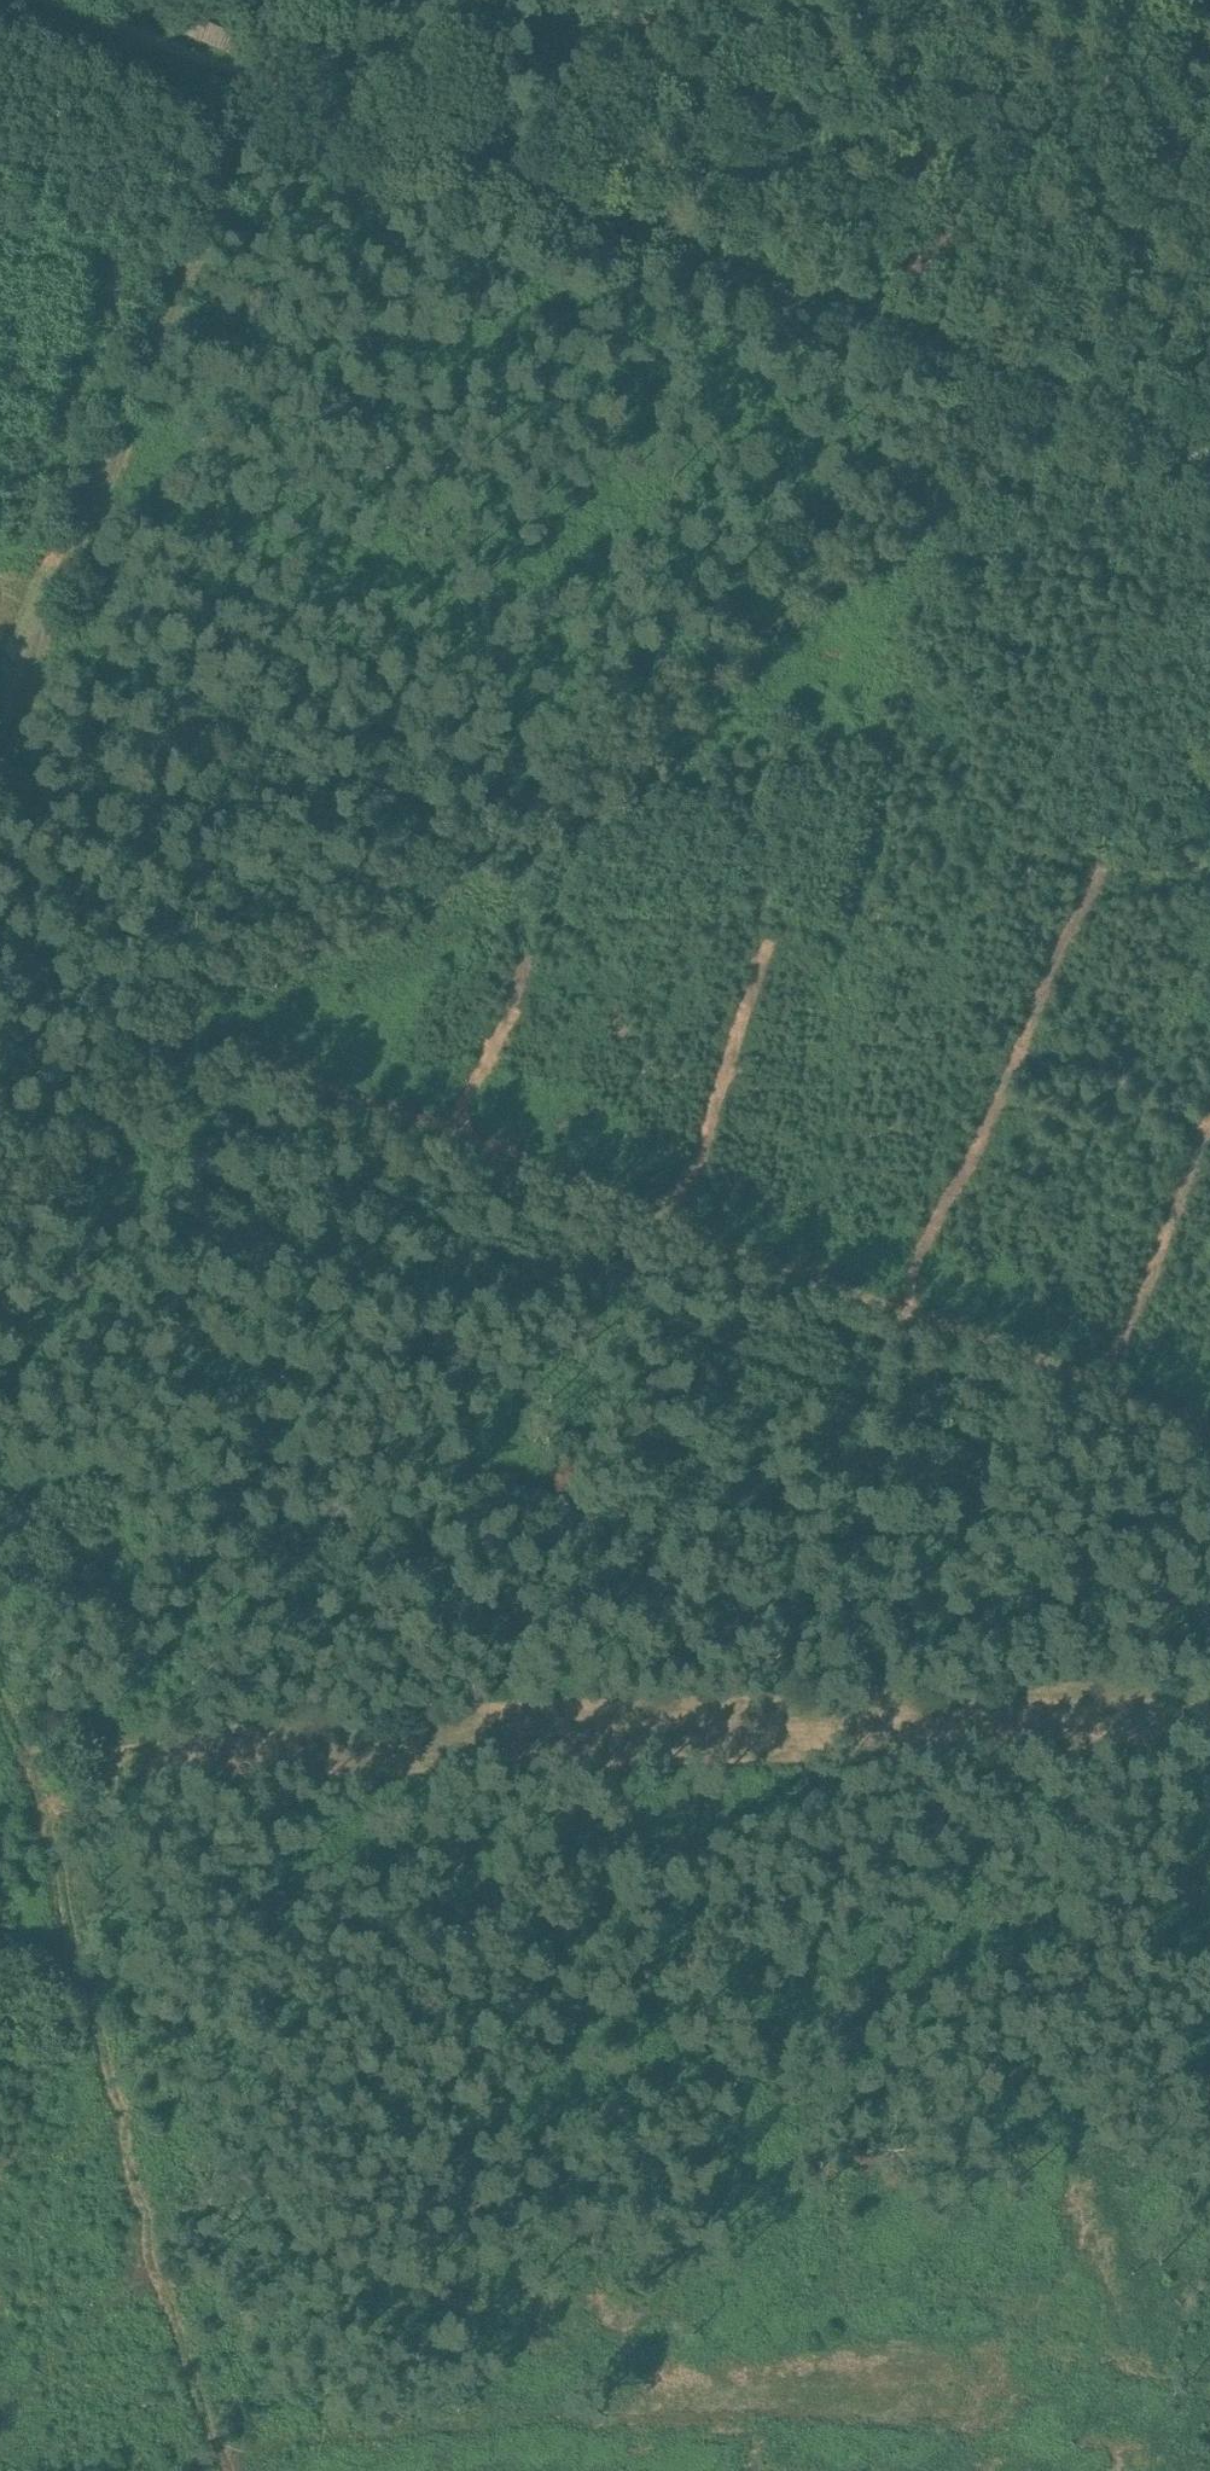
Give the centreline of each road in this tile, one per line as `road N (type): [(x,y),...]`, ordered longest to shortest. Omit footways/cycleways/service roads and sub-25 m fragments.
road 1 (track): [(0,1186),(283,960),(483,856),(1007,452),(1173,435),(1209,422)]
road 2 (track): [(1209,449),(243,73)]
road 3 (track): [(0,1761),(70,1967),(144,2096),(172,2265),(207,2361)]
road 4 (track): [(627,0),(469,162)]
road 5 (track): [(243,73),(58,0)]

